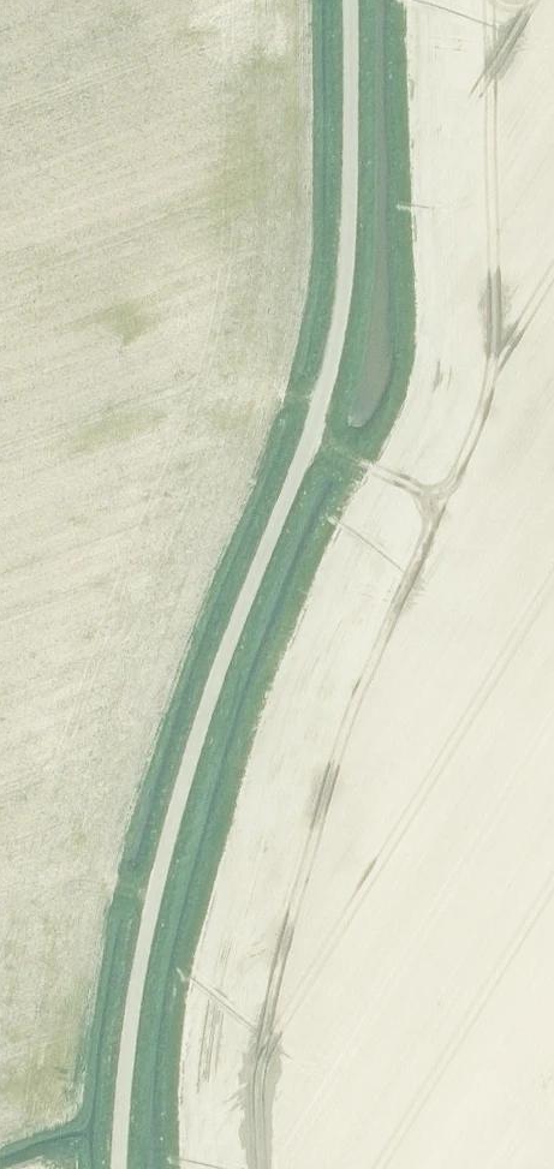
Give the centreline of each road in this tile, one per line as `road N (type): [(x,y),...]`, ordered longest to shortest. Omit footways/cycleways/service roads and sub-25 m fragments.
road 1 (unclassified): [(106,1168),(119,907),(198,636),(292,418),(327,312),(356,0)]

